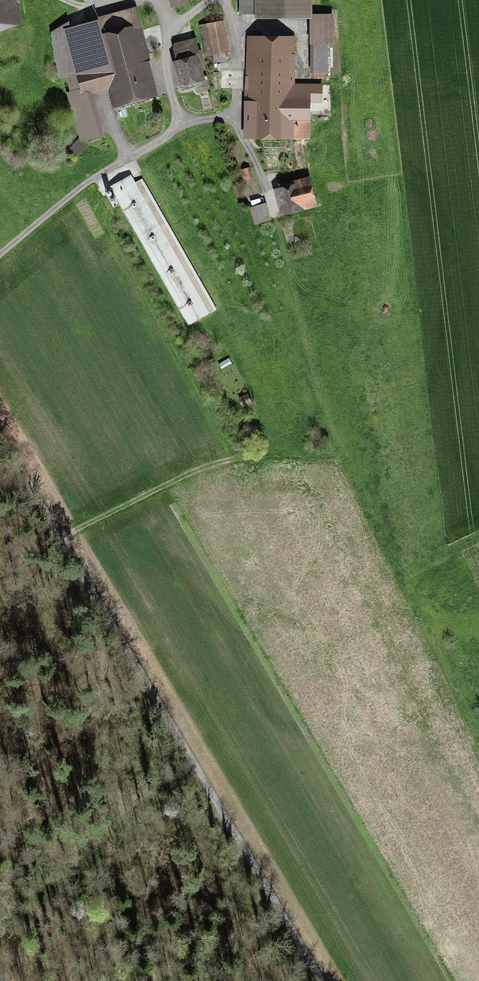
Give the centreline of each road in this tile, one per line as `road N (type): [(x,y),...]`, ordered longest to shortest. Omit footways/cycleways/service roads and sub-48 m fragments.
road 1 (unclassified): [(0,435),(321,980)]
road 2 (unclassified): [(209,0),(169,36),(174,130),(73,192),(0,254)]
road 3 (track): [(61,538),(209,465),(265,454)]

